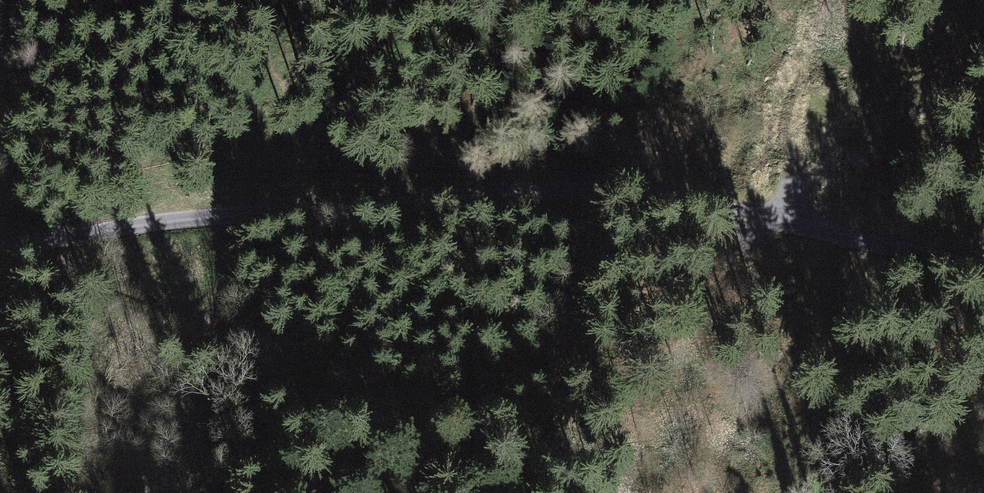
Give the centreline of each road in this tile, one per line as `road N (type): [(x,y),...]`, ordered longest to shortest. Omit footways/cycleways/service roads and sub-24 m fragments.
road 1 (unclassified): [(983,269),(659,192),(591,185),(296,203),(0,239)]
road 2 (track): [(37,239),(73,266),(434,393),(629,492)]

